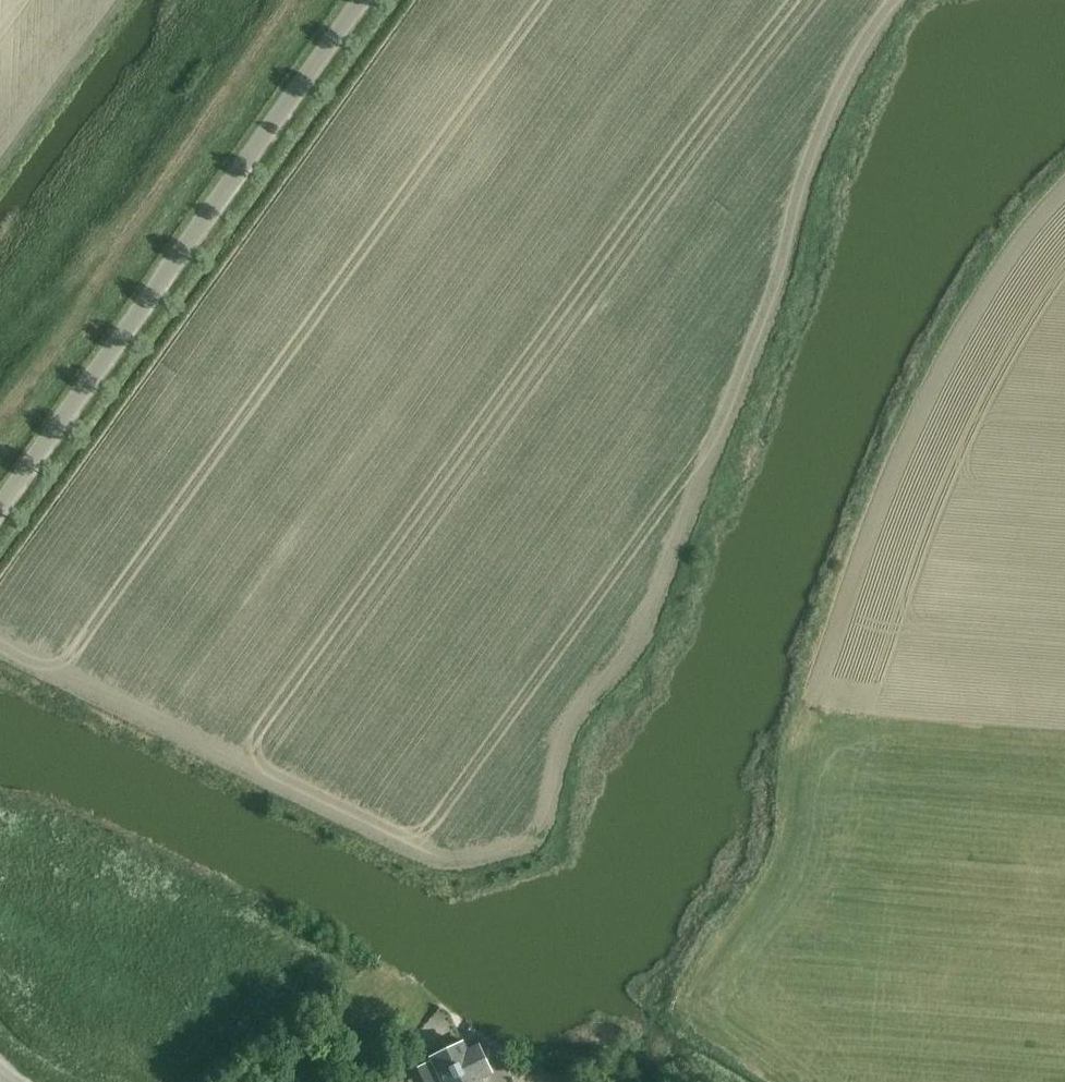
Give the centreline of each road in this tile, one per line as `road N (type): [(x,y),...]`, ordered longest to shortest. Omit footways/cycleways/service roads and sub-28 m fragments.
road 1 (unclassified): [(0,498),(354,0)]

